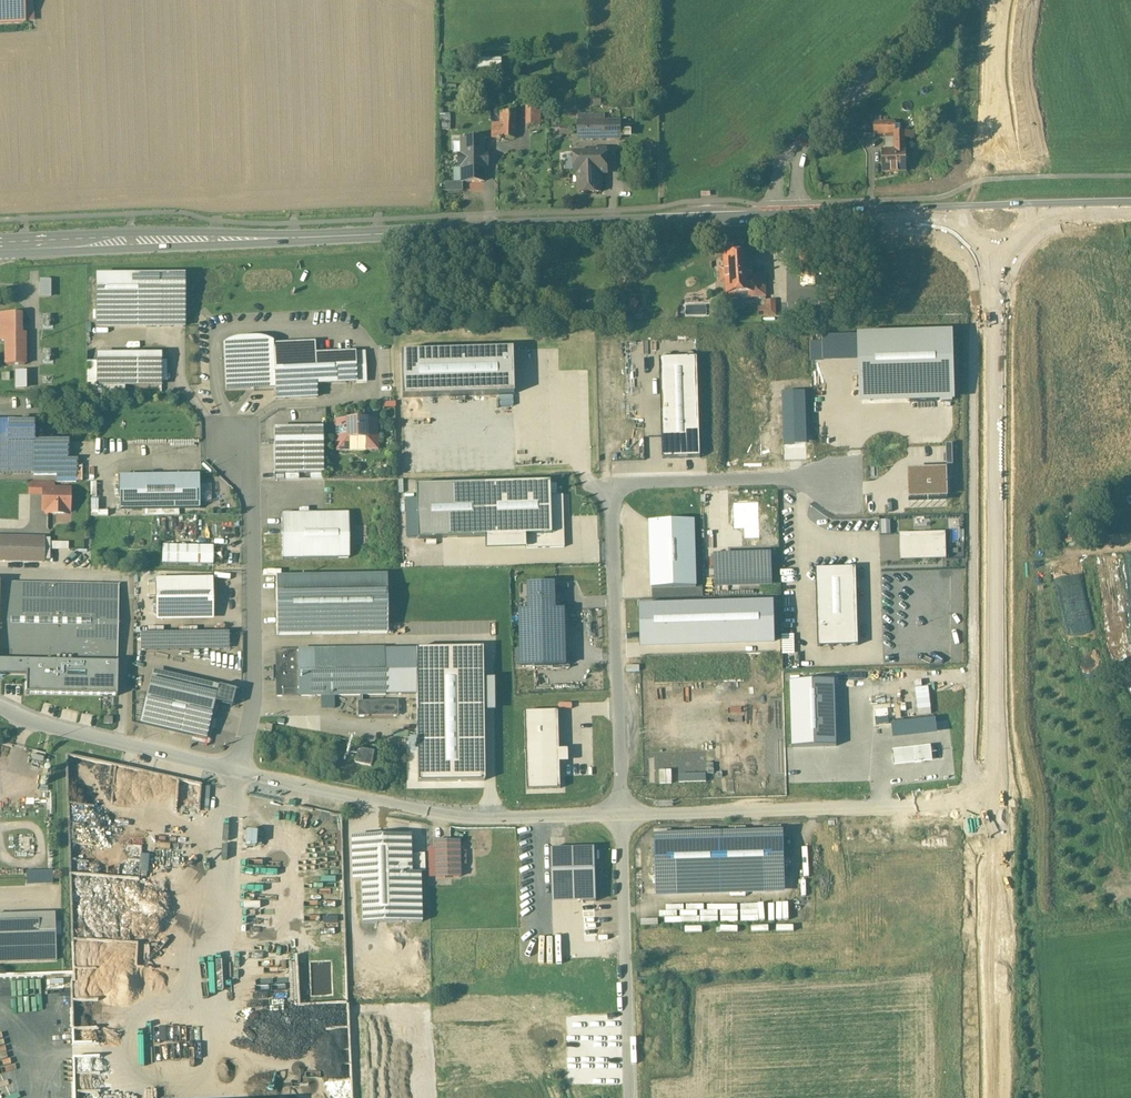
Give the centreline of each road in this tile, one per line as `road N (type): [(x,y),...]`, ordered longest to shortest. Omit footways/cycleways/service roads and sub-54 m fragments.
road 1 (secondary): [(0,248),(785,217)]
road 2 (tertiary): [(994,803),(994,247)]
road 3 (residential): [(620,814),(614,496),(634,485),(831,481)]
road 4 (residential): [(237,771),(435,815),(620,814)]
road 5 (residential): [(620,814),(994,803)]
road 6 (residential): [(237,771),(257,684),(249,425)]
road 7 (tertiary): [(995,1097),(994,803)]
road 8 (unclassified): [(620,814),(629,1097)]
road 9 (unclassified): [(785,217),(790,163),(800,147),(948,0)]
road 10 (residential): [(0,709),(237,771)]
road 11 (unclassified): [(995,173),(1001,0)]
road 12 (secondary): [(785,217),(957,211)]

